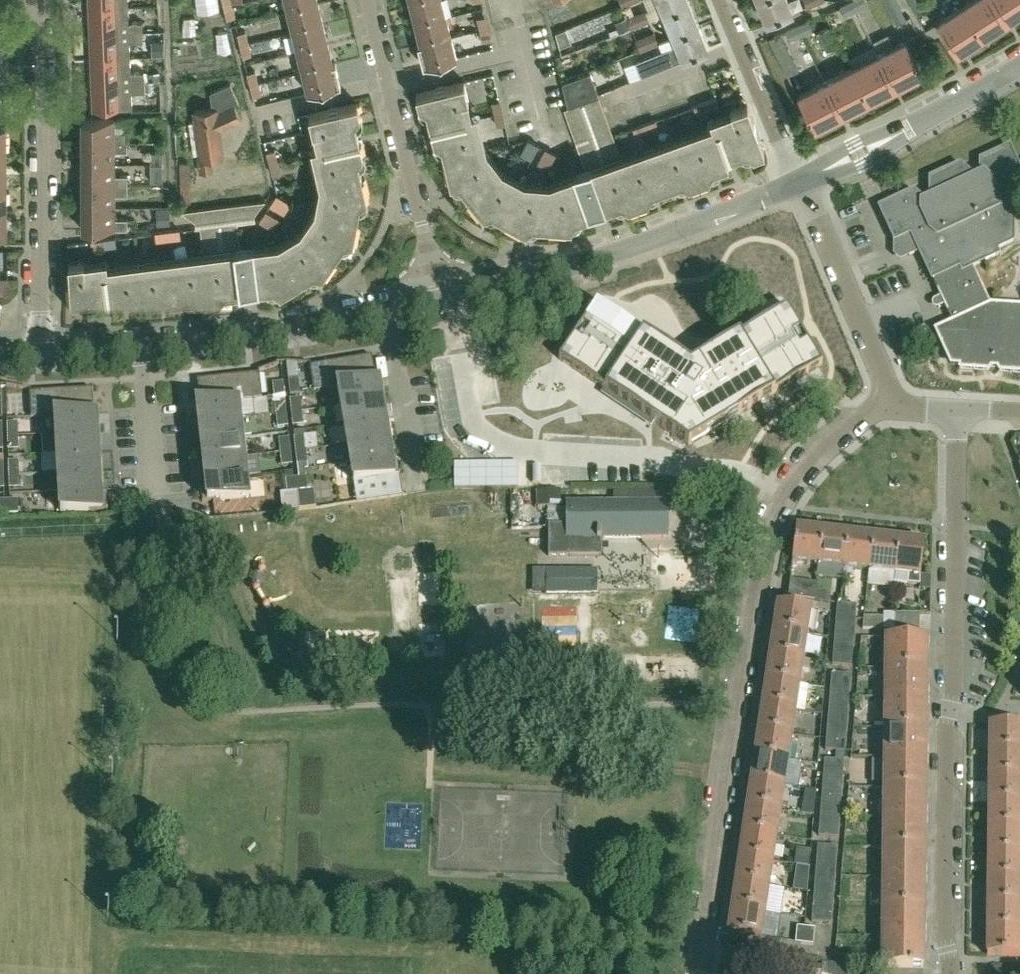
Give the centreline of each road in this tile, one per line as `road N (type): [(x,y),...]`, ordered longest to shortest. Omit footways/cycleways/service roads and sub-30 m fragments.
road 1 (residential): [(699,973),(761,549),(783,491),(835,435),(890,406)]
road 2 (residential): [(948,973),(955,410)]
road 3 (residential): [(440,301),(599,257),(796,182)]
road 4 (residential): [(40,356),(32,0)]
road 5 (residential): [(365,0),(440,301)]
road 6 (residential): [(796,182),(1019,61)]
road 7 (residential): [(139,348),(380,316)]
road 8 (residential): [(890,406),(796,182)]
road 9 (residential): [(796,182),(717,0)]
road 10 (residential): [(409,483),(380,316)]
road 11 (residential): [(147,492),(139,348)]

